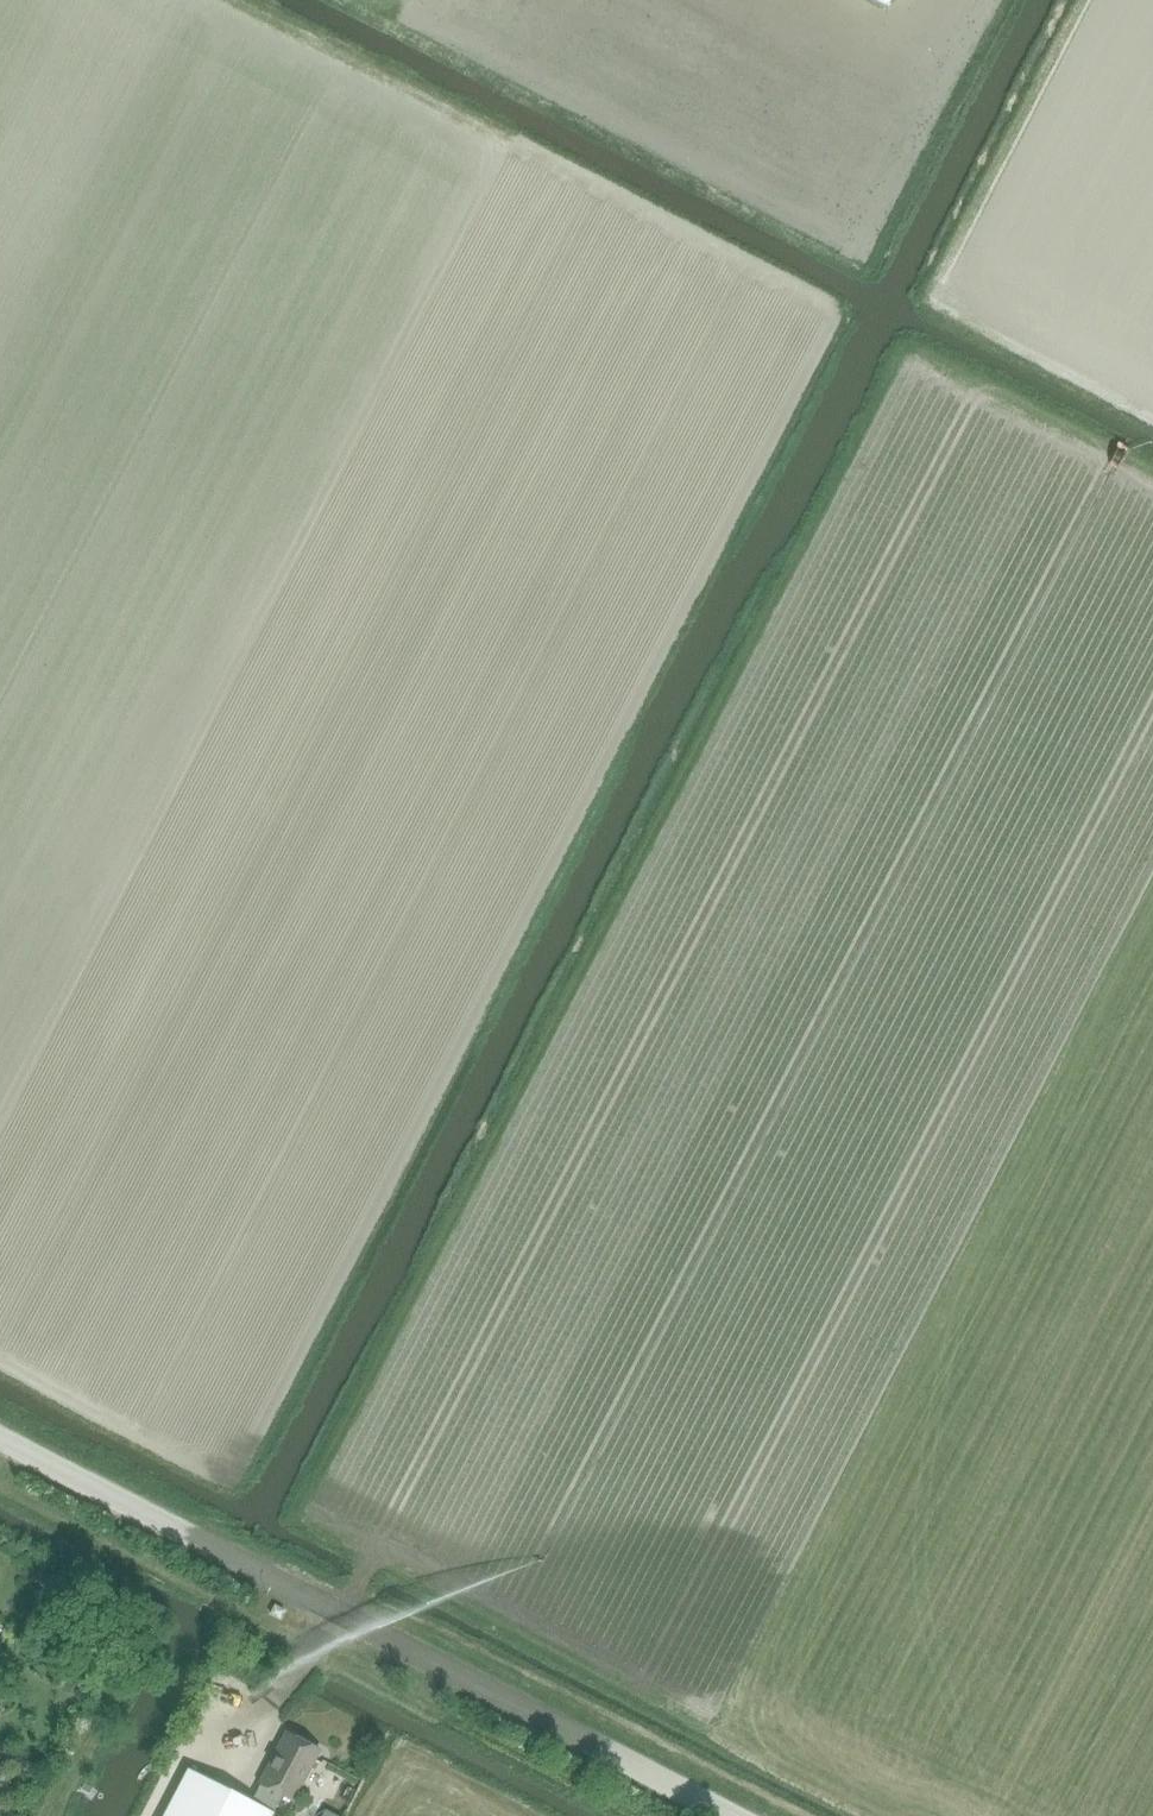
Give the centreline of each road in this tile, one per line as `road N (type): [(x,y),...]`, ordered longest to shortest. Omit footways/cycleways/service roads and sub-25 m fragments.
road 1 (unclassified): [(723,1815),(0,1438)]

